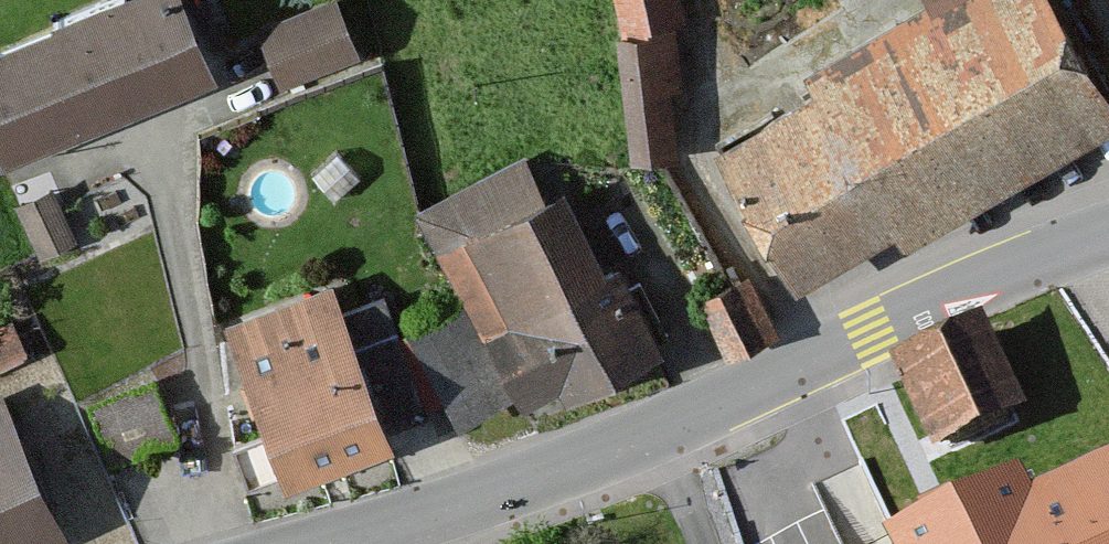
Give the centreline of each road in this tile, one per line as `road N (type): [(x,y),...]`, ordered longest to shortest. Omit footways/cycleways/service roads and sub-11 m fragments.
road 1 (tertiary): [(1108,233),(657,431),(324,543)]

